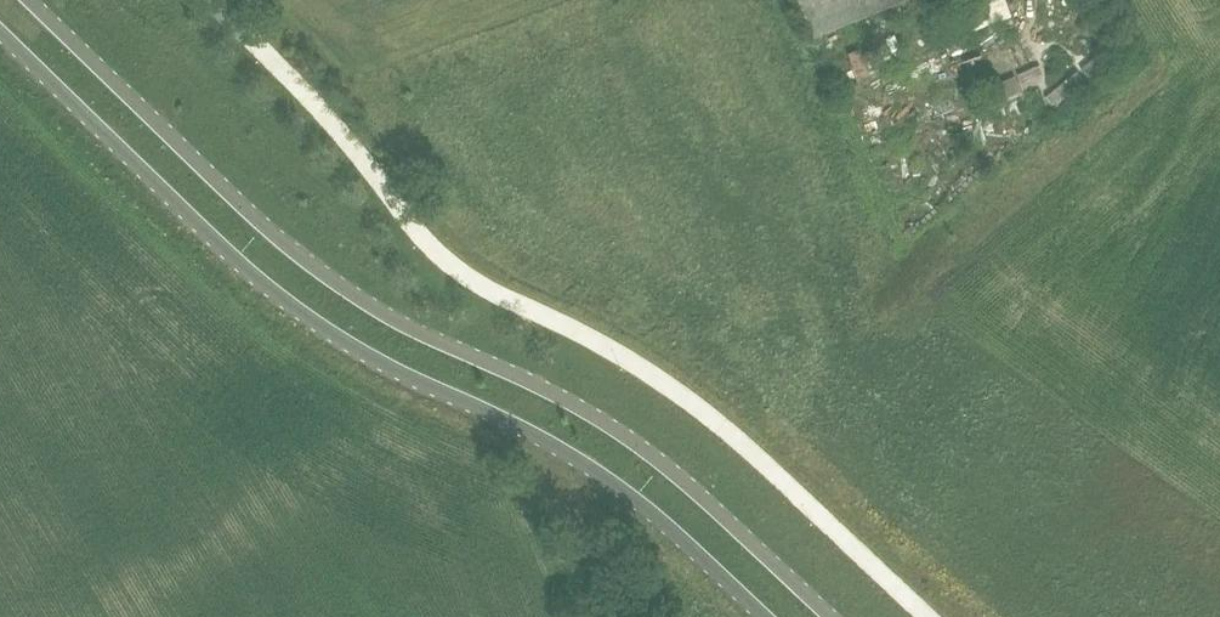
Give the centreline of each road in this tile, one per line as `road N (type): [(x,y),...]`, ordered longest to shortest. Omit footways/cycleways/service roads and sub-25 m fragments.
road 1 (unclassified): [(856,616),(687,469),(609,417),(381,301),(307,249),(36,0)]
road 2 (unclassified): [(0,21),(275,275),(360,337),(575,451),(634,491),(778,616)]

